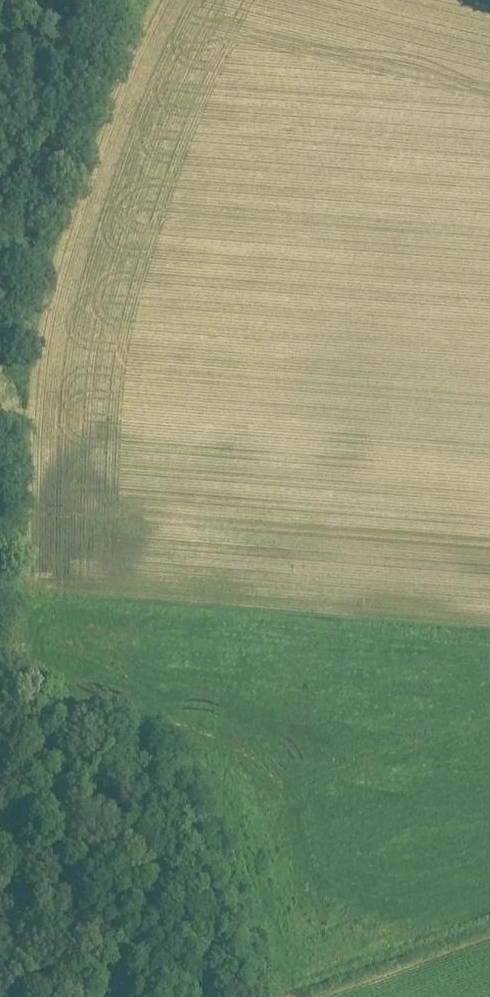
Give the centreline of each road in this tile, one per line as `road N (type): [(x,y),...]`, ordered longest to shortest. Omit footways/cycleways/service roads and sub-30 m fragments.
road 1 (residential): [(115,0),(0,291)]

